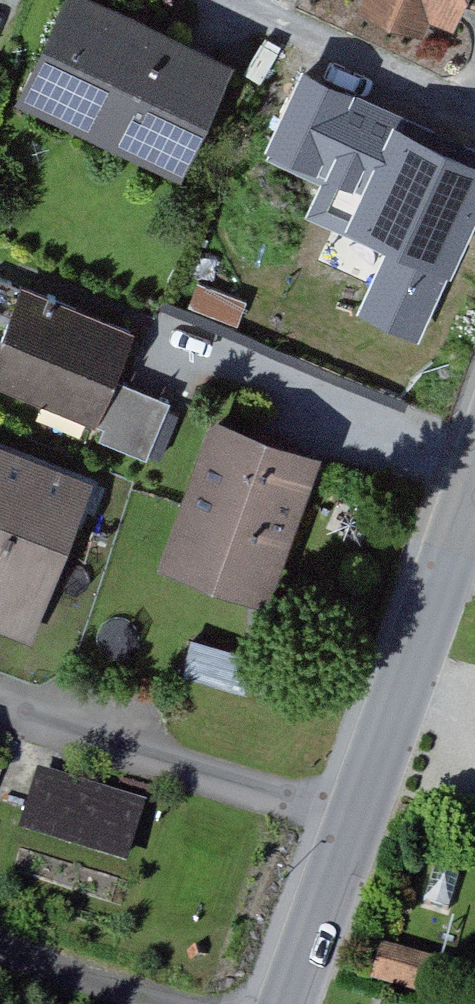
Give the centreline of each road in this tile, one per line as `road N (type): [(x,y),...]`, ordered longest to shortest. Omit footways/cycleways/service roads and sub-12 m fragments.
road 1 (residential): [(367,817),(0,700)]
road 2 (tertiary): [(474,515),(367,817)]
road 3 (residential): [(189,1003),(0,939)]
road 4 (tertiary): [(367,817),(295,1003)]

